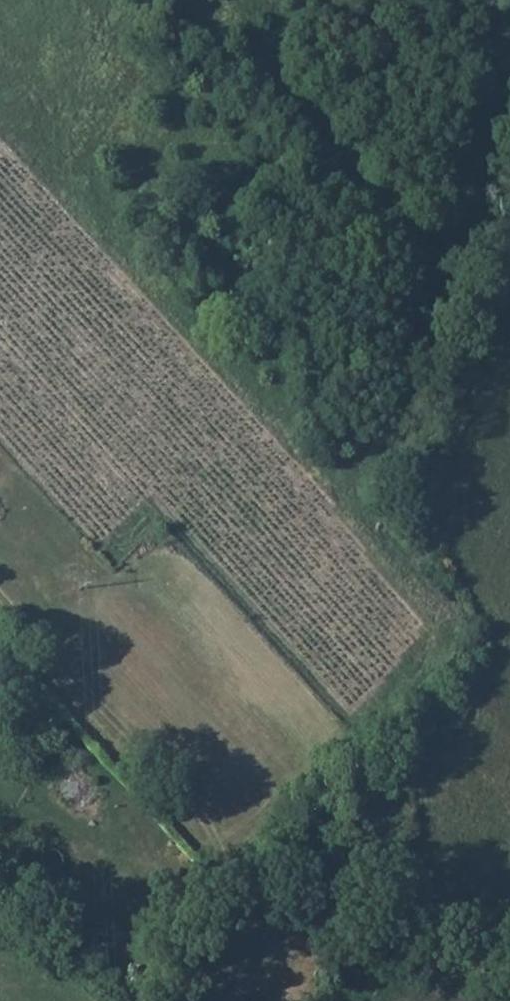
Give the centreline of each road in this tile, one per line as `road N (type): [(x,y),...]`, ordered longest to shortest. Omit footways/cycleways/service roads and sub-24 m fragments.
road 1 (track): [(0,598),(194,808)]

